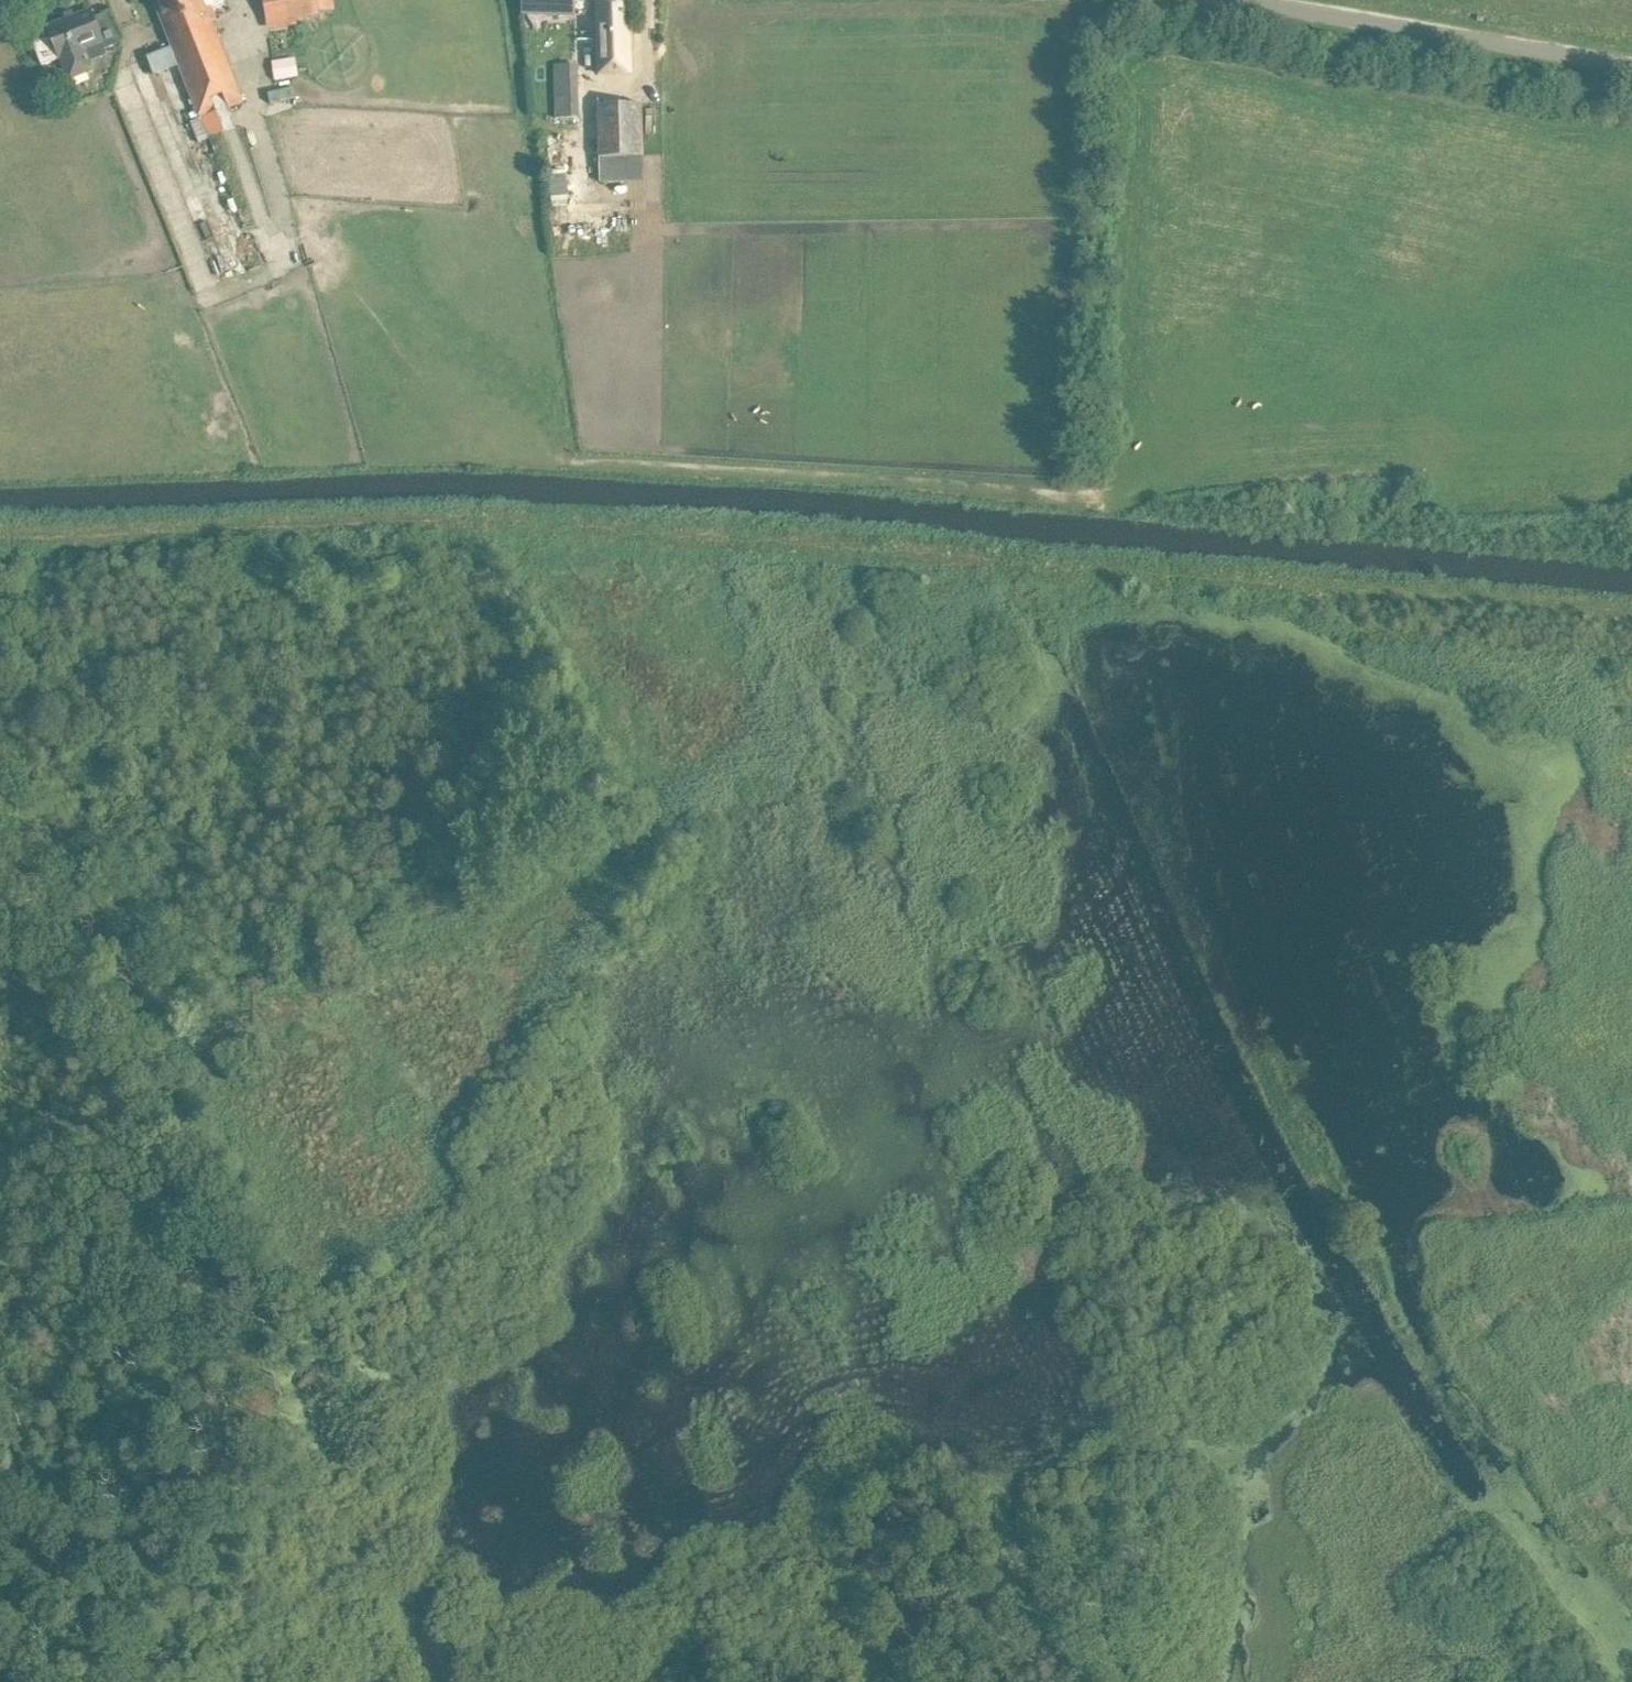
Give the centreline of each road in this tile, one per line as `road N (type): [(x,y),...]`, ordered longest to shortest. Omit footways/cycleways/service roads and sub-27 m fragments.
road 1 (unclassified): [(1240,0),(1631,67)]

